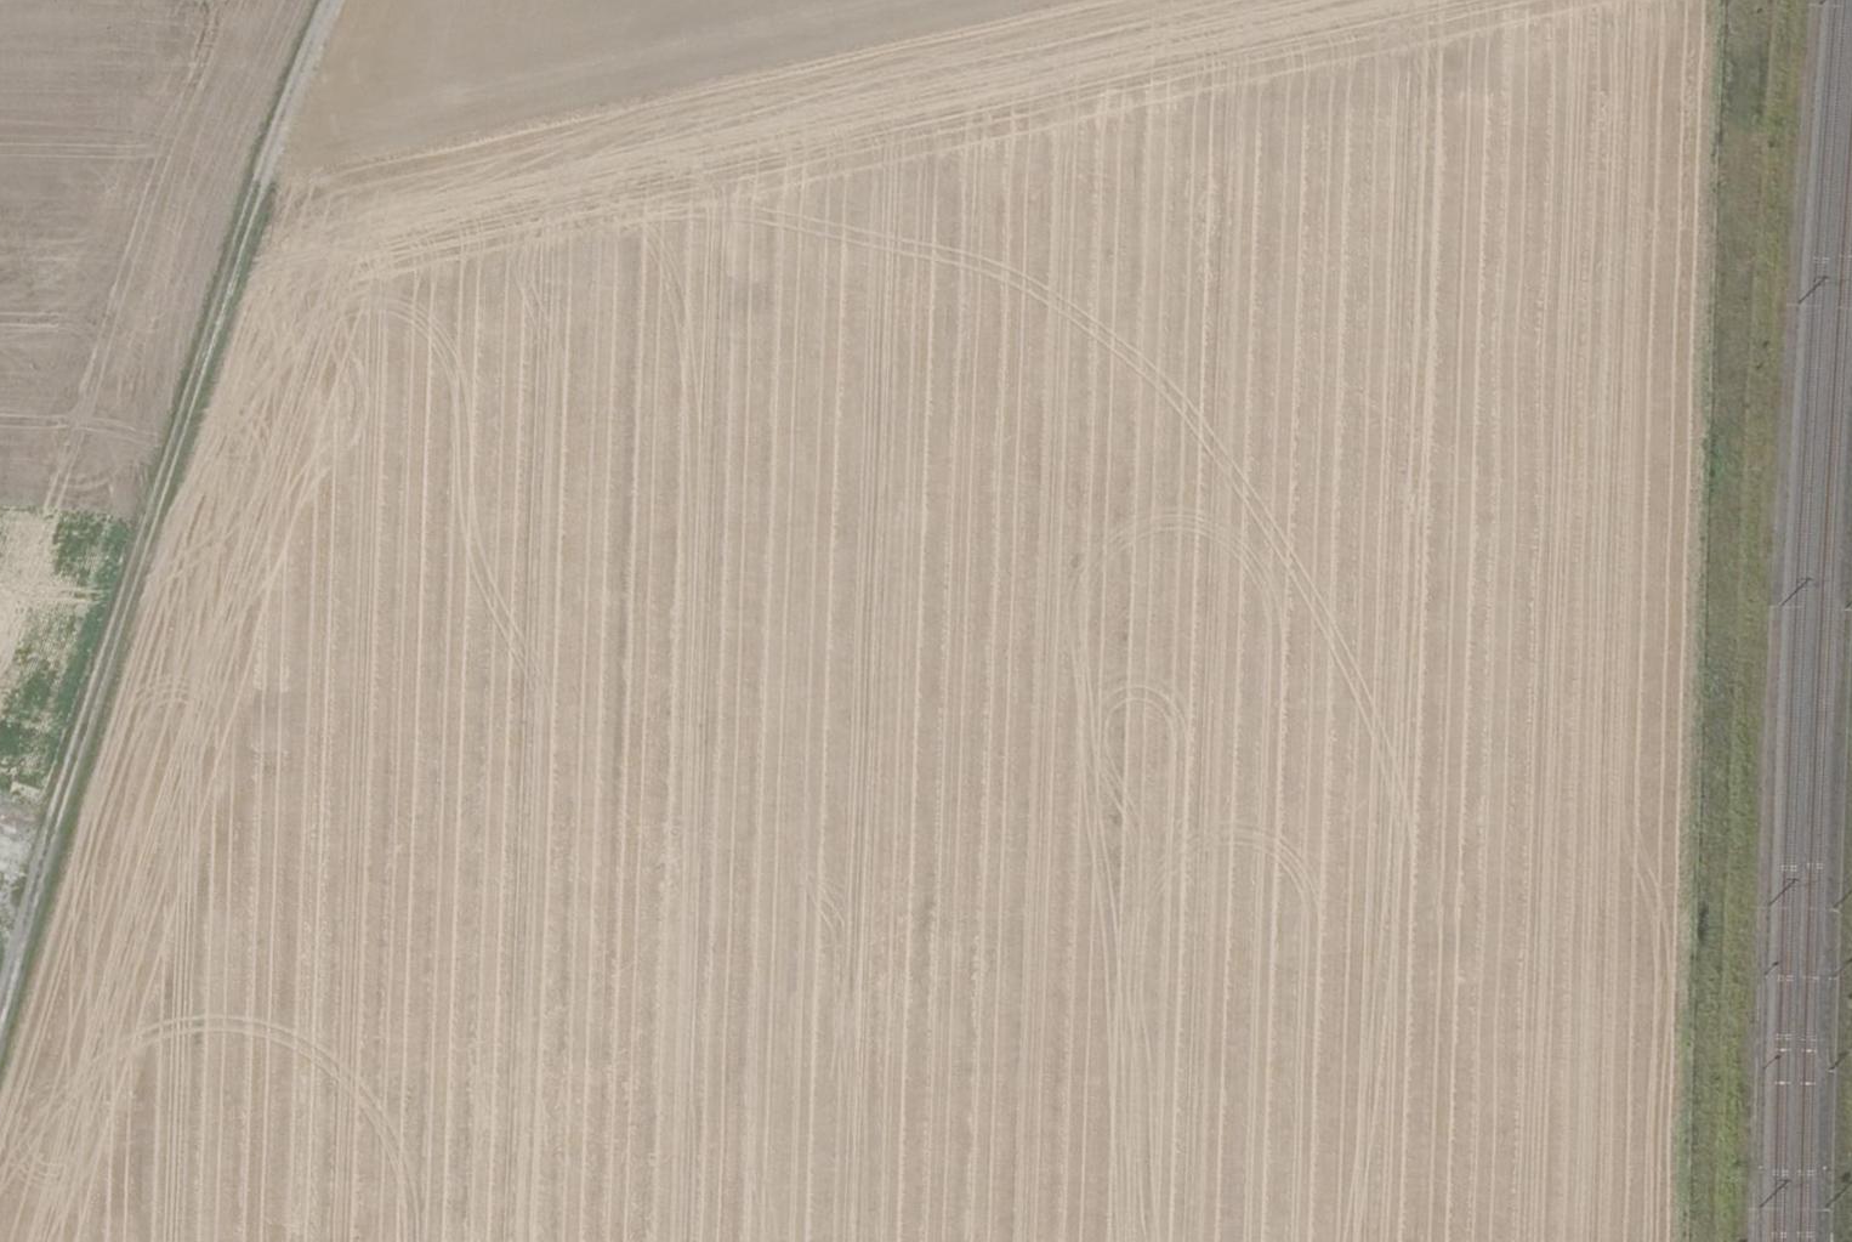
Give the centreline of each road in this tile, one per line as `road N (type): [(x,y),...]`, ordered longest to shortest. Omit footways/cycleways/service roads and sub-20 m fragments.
road 1 (track): [(0,1009),(46,845),(332,0)]

